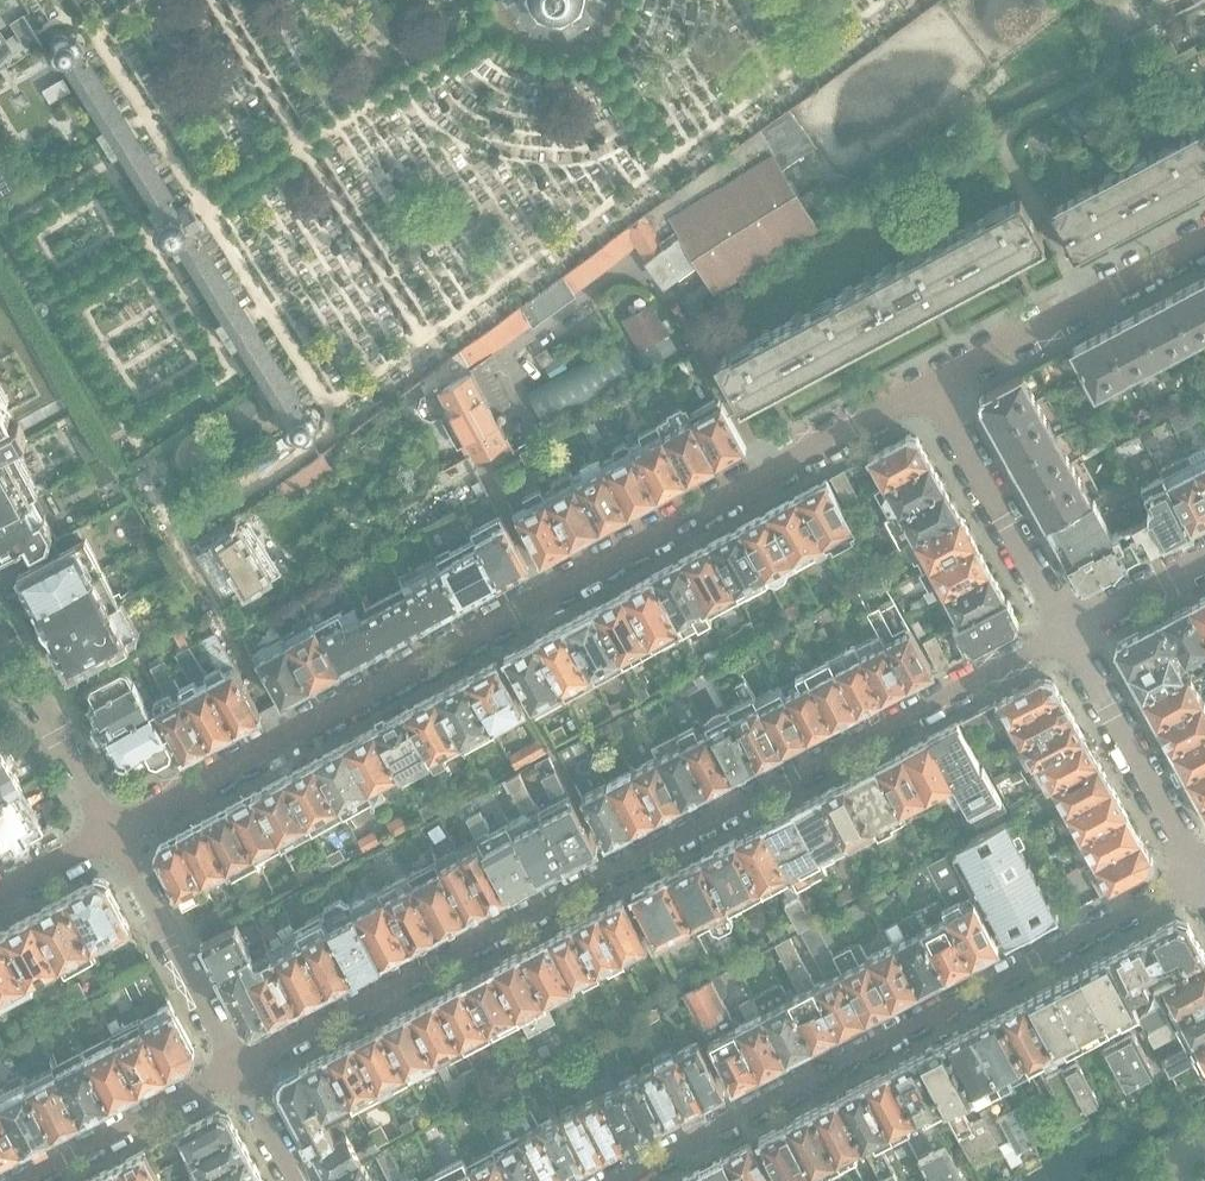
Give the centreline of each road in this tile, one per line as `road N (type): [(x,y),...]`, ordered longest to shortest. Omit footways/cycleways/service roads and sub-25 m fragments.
road 1 (residential): [(1068,633),(237,1069)]
road 2 (residential): [(110,832),(931,386)]
road 3 (residential): [(616,1180),(1199,875)]
road 4 (residential): [(931,386),(1204,239)]
road 5 (residential): [(1068,633),(931,386)]
road 6 (residential): [(1199,875),(1068,633)]
road 7 (residential): [(237,1069),(110,832)]
road 8 (residential): [(22,1180),(237,1069)]
road 9 (residential): [(110,832),(0,653)]
road 10 (residential): [(1068,633),(1204,559)]
road 11 (residential): [(237,1069),(296,1180)]
road 12 (residential): [(0,892),(110,832)]

